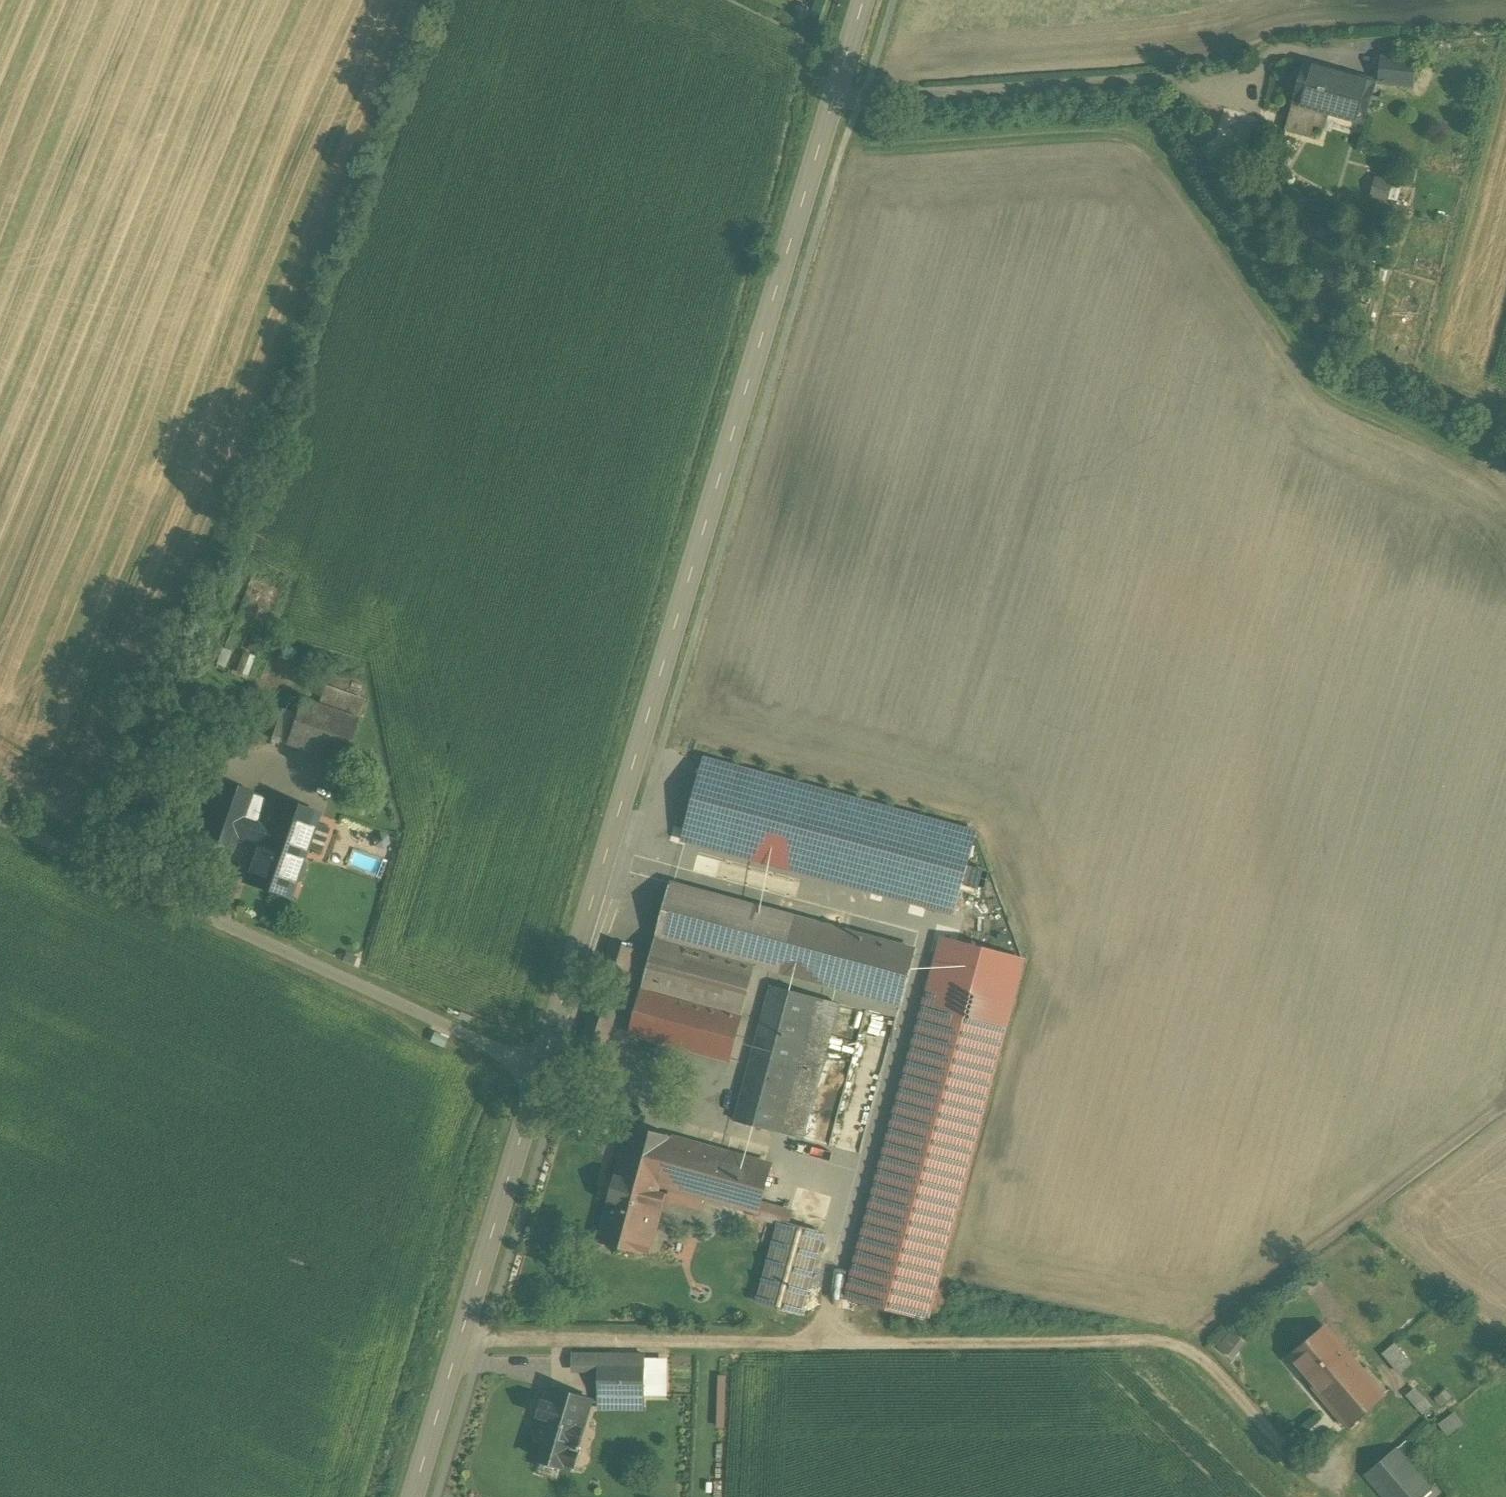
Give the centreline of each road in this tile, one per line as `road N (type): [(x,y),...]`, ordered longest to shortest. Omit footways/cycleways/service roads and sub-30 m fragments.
road 1 (tertiary): [(865,0),(413,1496)]

